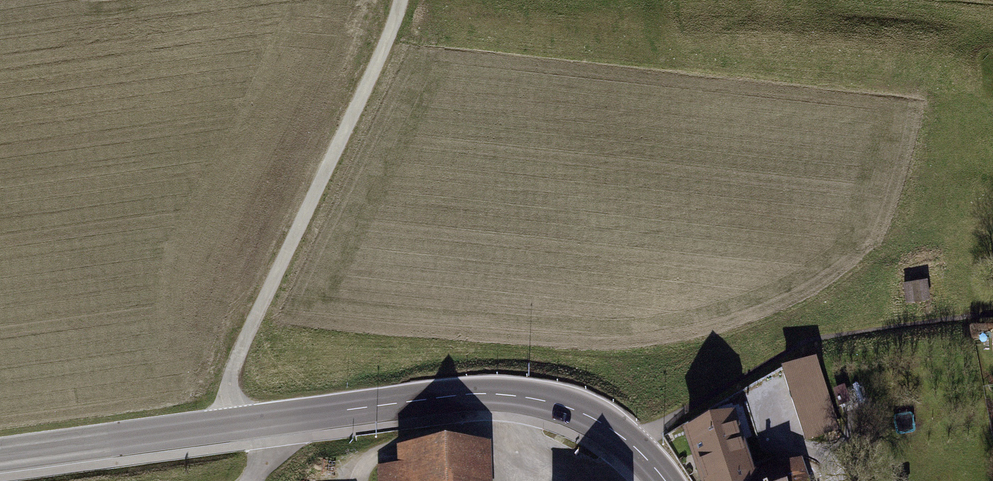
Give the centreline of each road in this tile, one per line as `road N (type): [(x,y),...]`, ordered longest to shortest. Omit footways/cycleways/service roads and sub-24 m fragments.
road 1 (tertiary): [(654,480),(596,433),(547,410),(500,402),(229,428),(0,463)]
road 2 (track): [(229,428),(233,375),(403,0)]
road 3 (track): [(628,455),(807,345),(992,310)]

